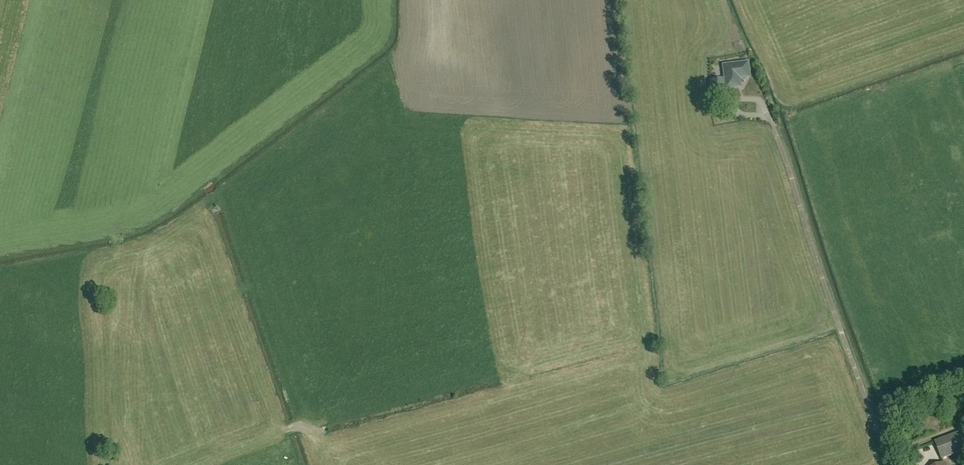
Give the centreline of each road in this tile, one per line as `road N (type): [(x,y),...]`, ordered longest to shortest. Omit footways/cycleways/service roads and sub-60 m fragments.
road 1 (unclassified): [(893,464),(765,110)]

